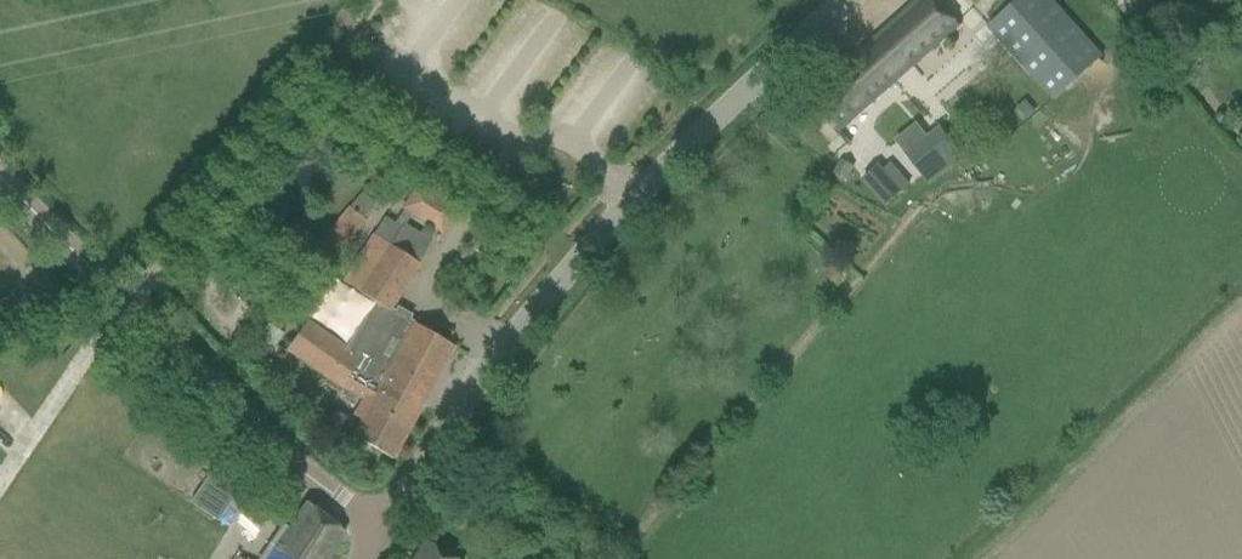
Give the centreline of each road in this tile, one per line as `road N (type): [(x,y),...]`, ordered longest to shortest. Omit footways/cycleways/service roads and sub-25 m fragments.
road 1 (unclassified): [(380,524),(506,348),(580,263),(849,0)]
road 2 (unclassified): [(380,524),(262,436),(0,174)]

